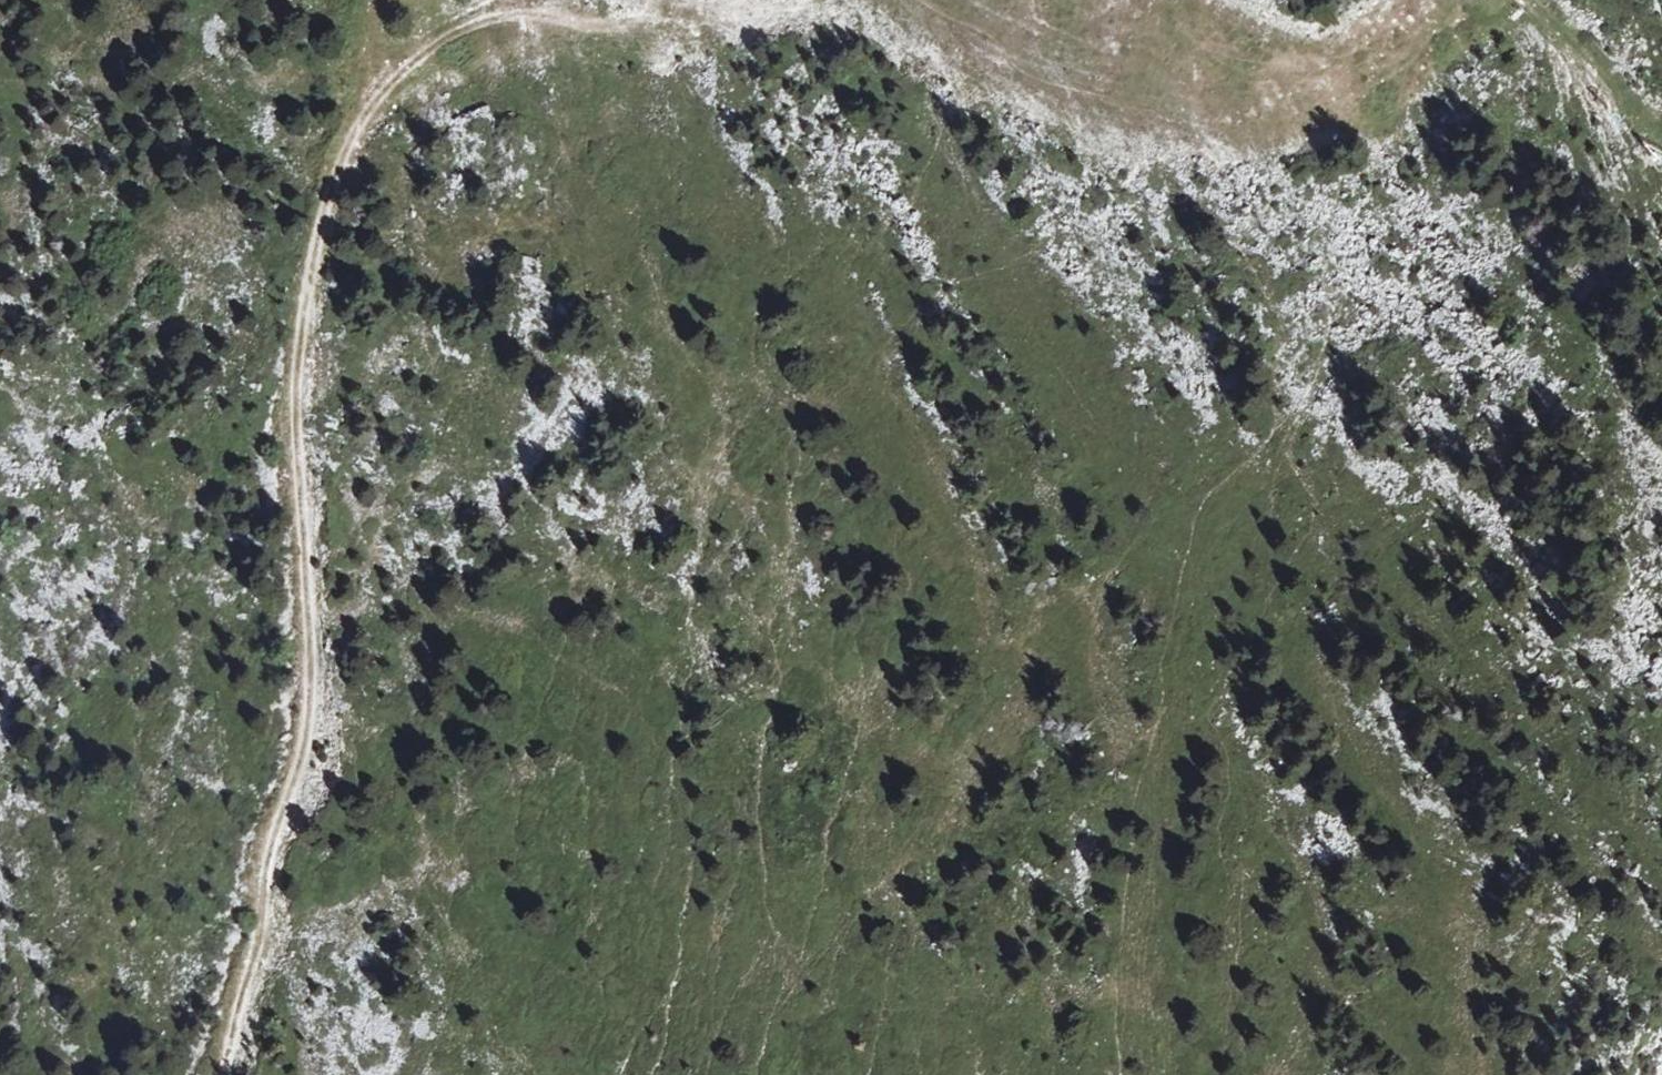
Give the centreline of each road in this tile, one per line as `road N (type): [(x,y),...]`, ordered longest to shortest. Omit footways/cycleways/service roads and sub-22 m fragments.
road 1 (track): [(227,1074),(266,849),(303,695),(297,389),(323,235),(361,113),(402,59),(485,4),(524,0)]

